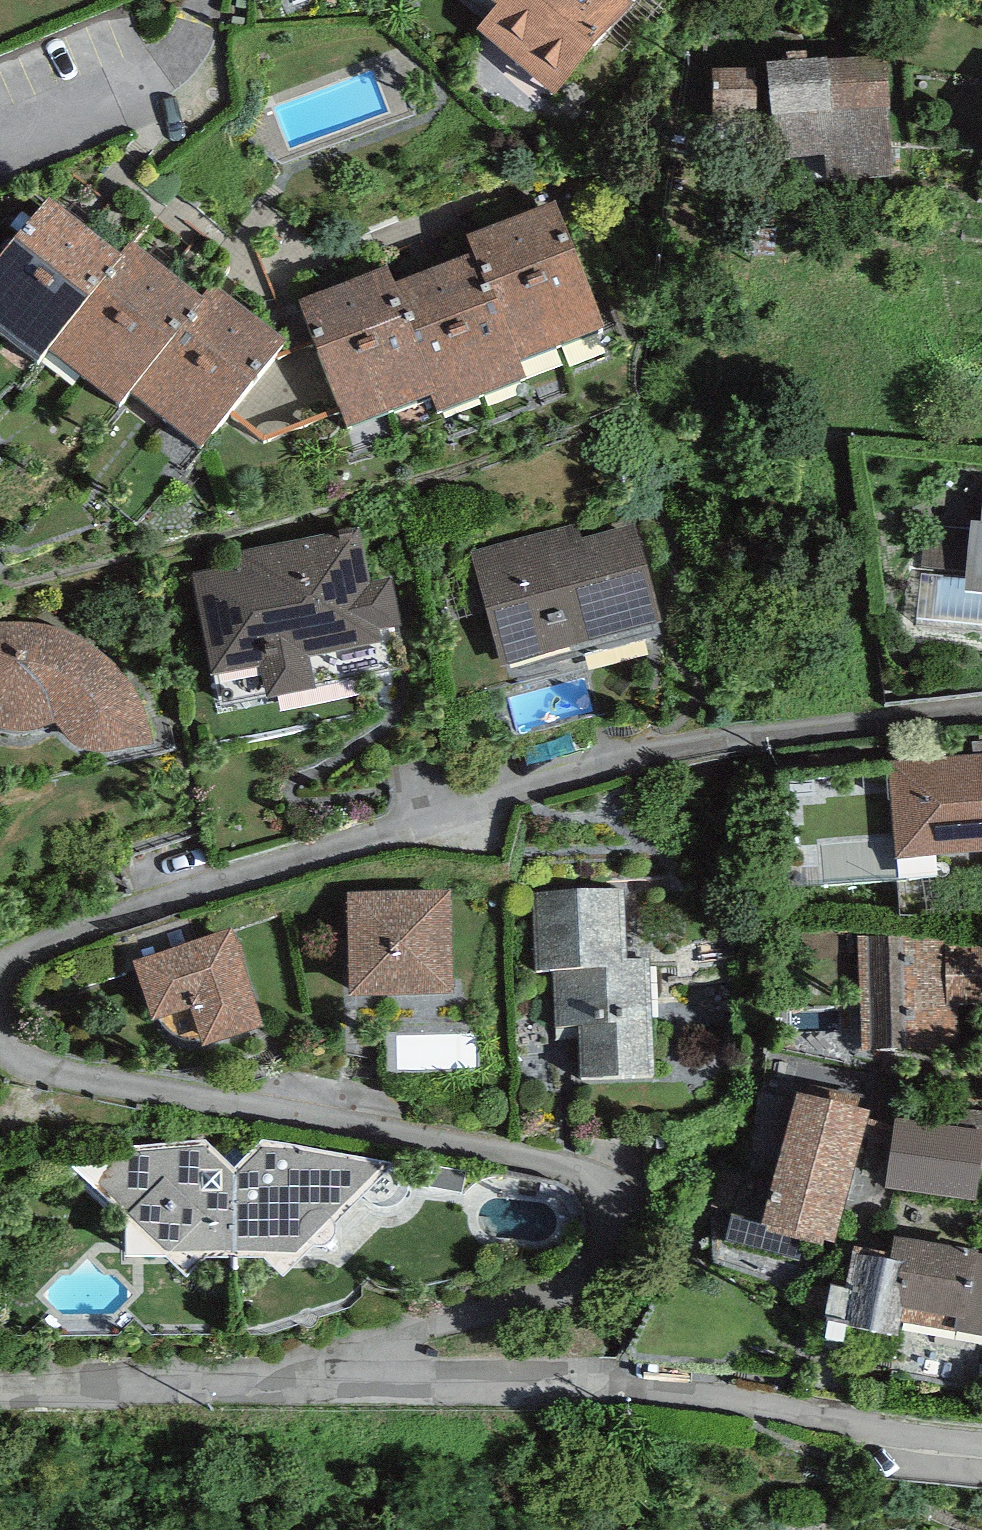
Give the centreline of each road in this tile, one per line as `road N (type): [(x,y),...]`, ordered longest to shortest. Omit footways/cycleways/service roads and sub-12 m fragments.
road 1 (residential): [(0,981),(10,963),(40,945),(697,743),(981,709)]
road 2 (residential): [(354,1377),(376,1343),(560,1292),(591,1273),(605,1234),(598,1199),(564,1171),(44,1070),(13,1055),(0,1037)]
road 3 (residential): [(354,1377),(667,1389),(878,1436),(981,1443)]
road 4 (residential): [(0,1388),(354,1377)]

